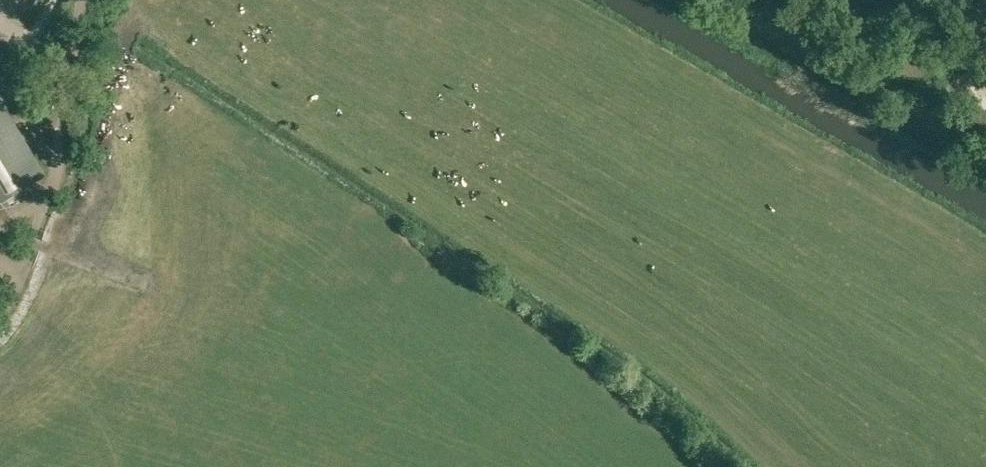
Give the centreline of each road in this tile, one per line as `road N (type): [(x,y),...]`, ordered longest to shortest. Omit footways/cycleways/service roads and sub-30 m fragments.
road 1 (track): [(0,296),(39,223),(56,167),(82,0)]

